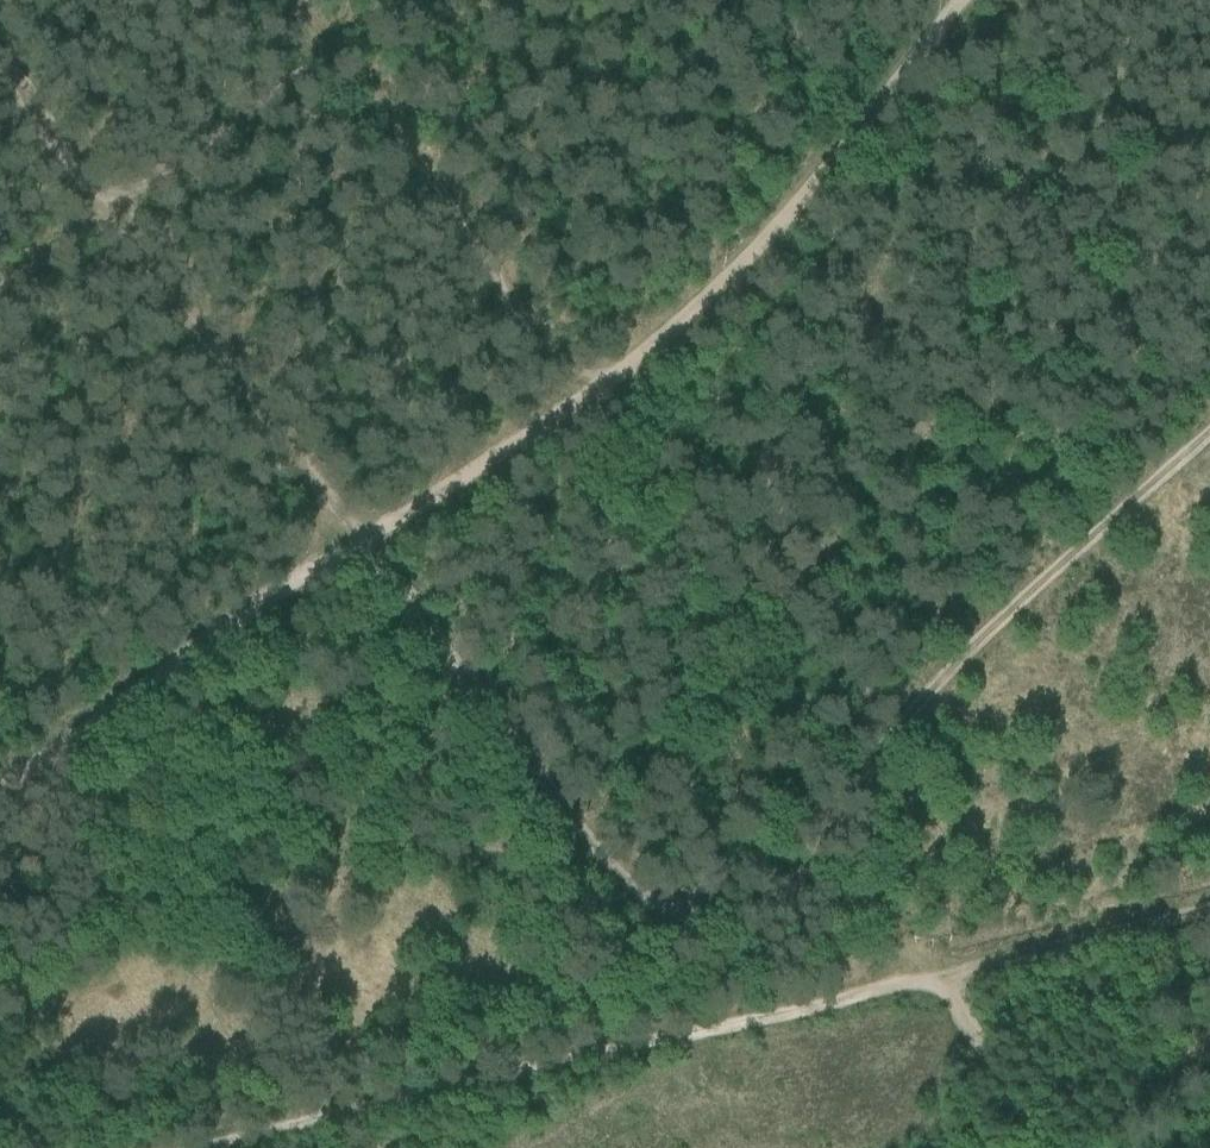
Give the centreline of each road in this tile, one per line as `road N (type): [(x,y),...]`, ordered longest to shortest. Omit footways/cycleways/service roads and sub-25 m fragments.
road 1 (track): [(837,0),(814,78),(769,82),(709,102),(697,125),(684,216),(642,266),(594,300),(538,286),(481,182),(357,68),(140,221),(0,37)]
road 2 (track): [(962,0),(855,147),(702,300),(441,500),(203,641),(0,787)]
road 3 (track): [(140,221),(664,929),(815,900)]
road 4 (track): [(1209,442),(1101,529),(861,754),(829,817),(815,900),(882,900),(943,967),(1008,1147)]

